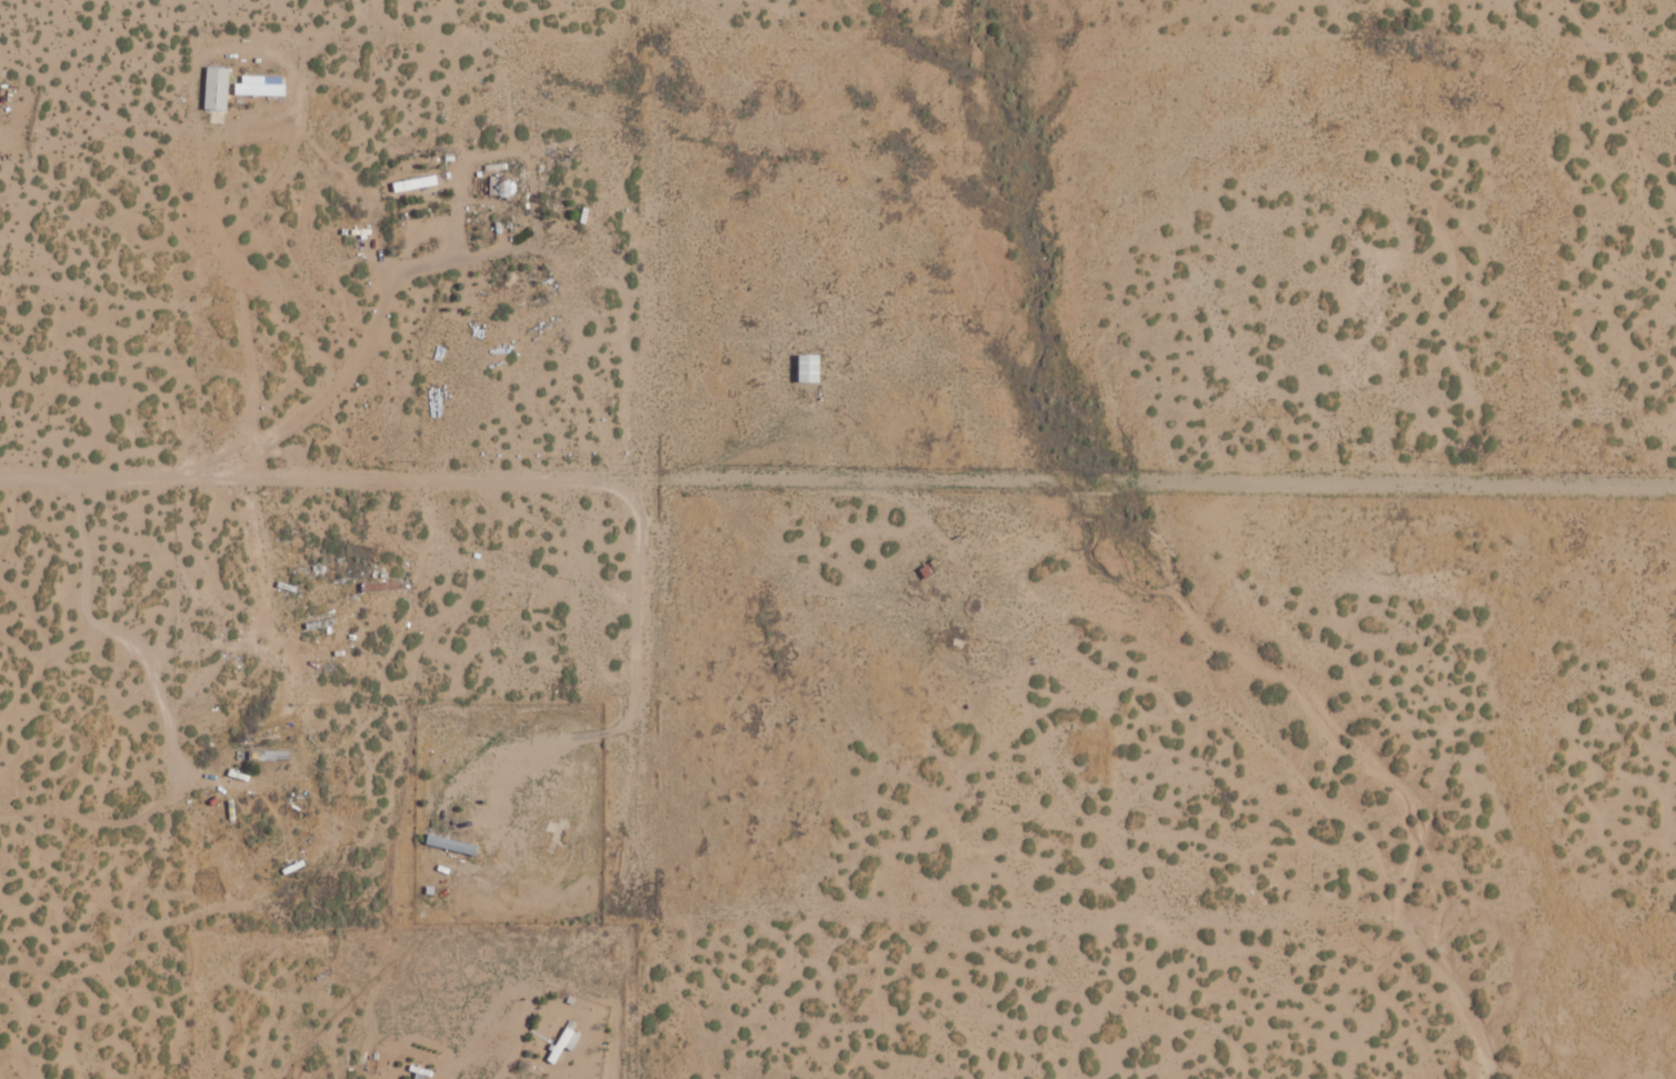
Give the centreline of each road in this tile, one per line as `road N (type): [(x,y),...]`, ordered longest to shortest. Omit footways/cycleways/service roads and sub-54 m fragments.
road 1 (residential): [(0,189),(1348,183),(1478,254),(1562,716)]

